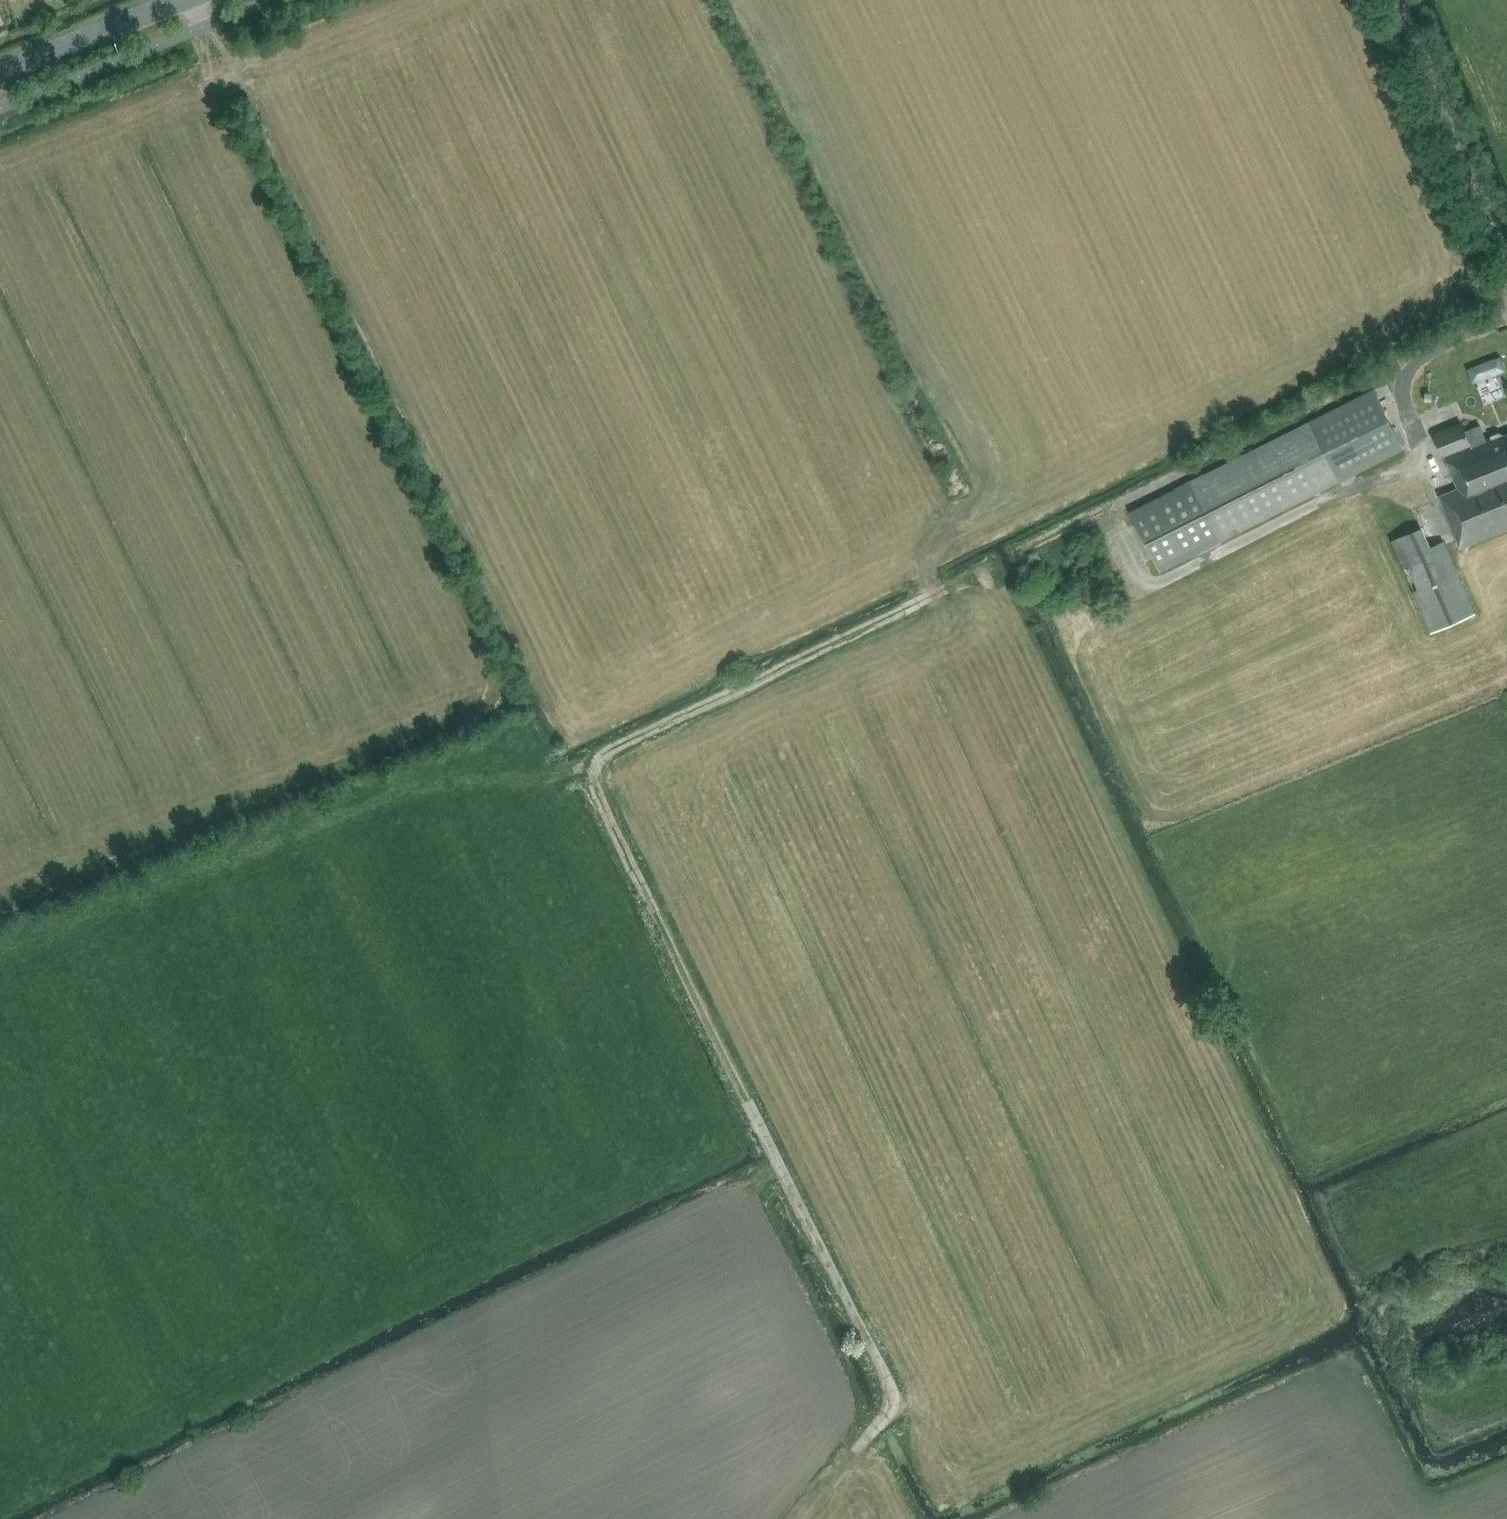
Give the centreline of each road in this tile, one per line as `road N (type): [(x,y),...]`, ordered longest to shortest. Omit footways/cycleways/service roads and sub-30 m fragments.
road 1 (unclassified): [(1506,270),(1398,0)]
road 2 (tertiary): [(182,0),(0,73)]

